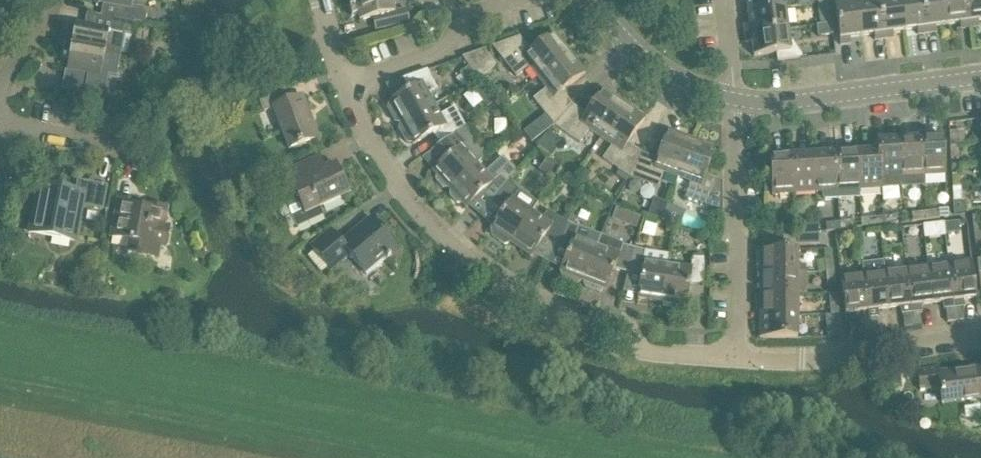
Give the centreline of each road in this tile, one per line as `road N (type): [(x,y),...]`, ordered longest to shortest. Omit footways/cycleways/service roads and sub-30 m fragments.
road 1 (residential): [(739,360),(672,355),(471,256),(399,194),(339,78)]
road 2 (residential): [(739,360),(735,100)]
road 3 (tertiary): [(980,76),(735,100)]
road 4 (residential): [(980,334),(739,360)]
road 5 (residential): [(339,78),(452,42),(445,13),(499,0)]
road 6 (tertiary): [(735,100),(714,99),(630,46),(599,0)]

